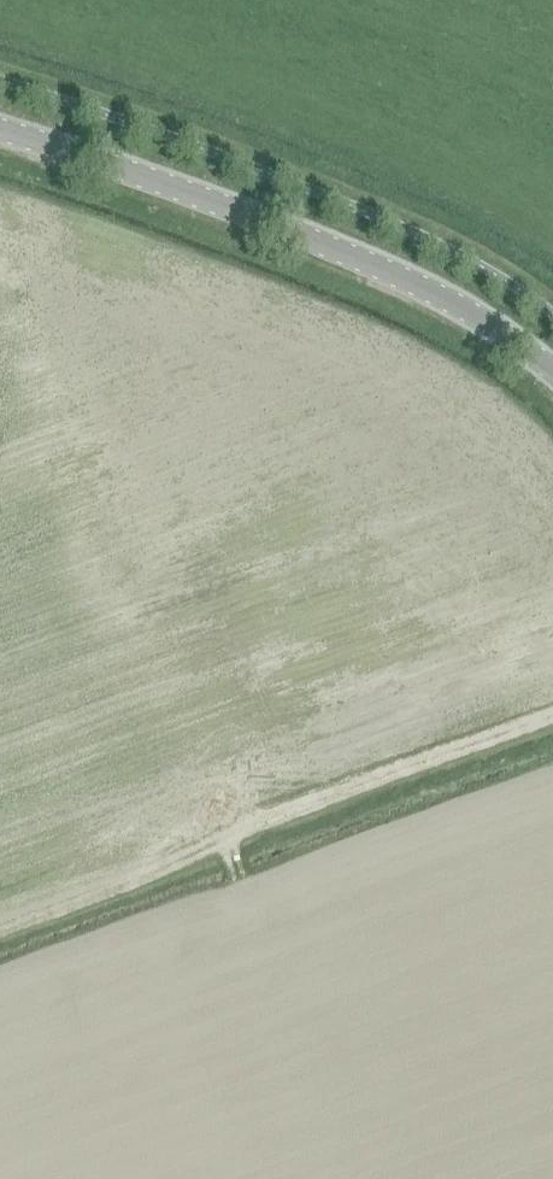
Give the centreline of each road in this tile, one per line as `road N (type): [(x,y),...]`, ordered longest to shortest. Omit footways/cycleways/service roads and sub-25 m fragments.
road 1 (secondary): [(552,371),(482,319),(372,262),(0,130)]
road 2 (track): [(552,718),(258,824)]

